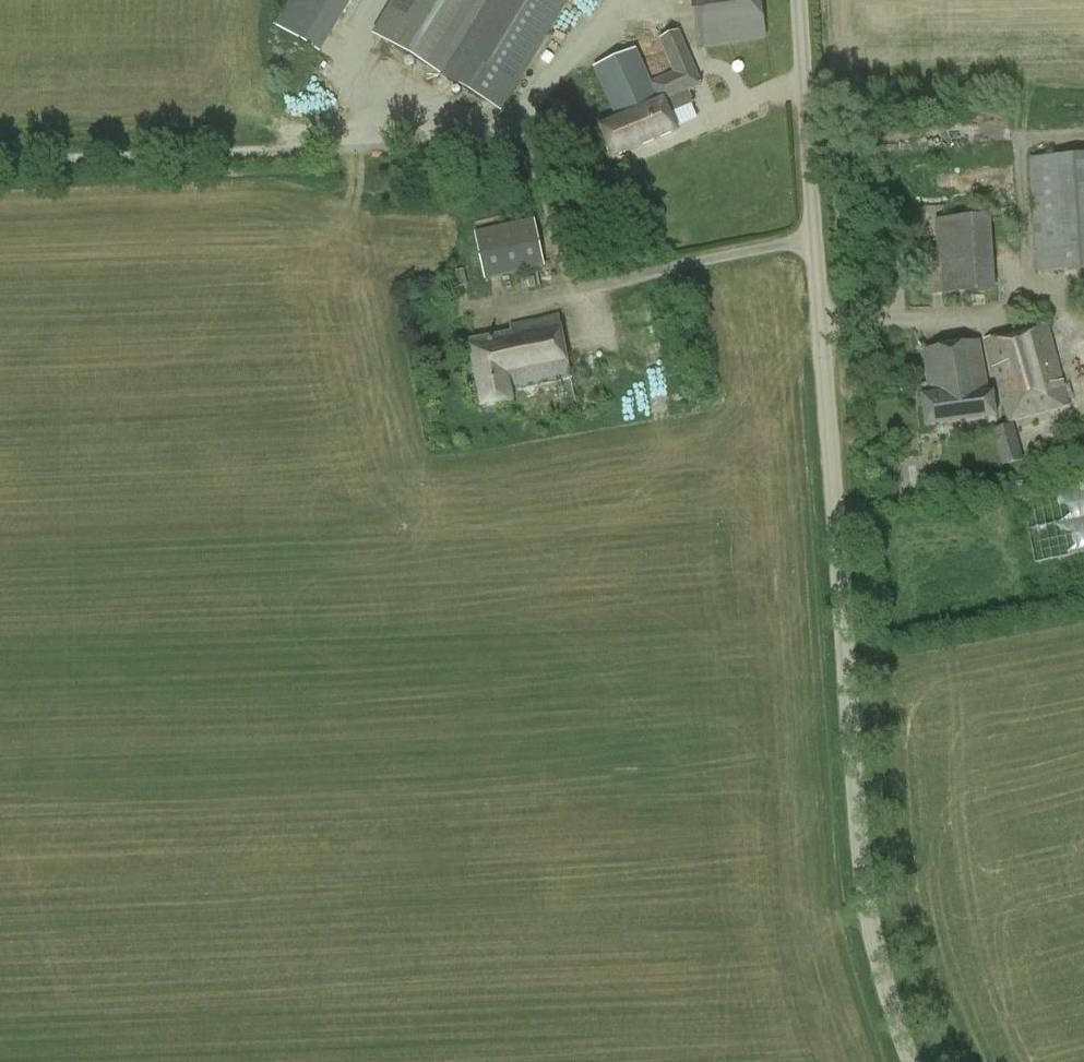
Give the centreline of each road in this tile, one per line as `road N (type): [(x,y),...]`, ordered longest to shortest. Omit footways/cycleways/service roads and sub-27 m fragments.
road 1 (unclassified): [(901,1061),(866,962),(853,870),(788,0)]
road 2 (track): [(644,0),(497,145),(0,171)]

